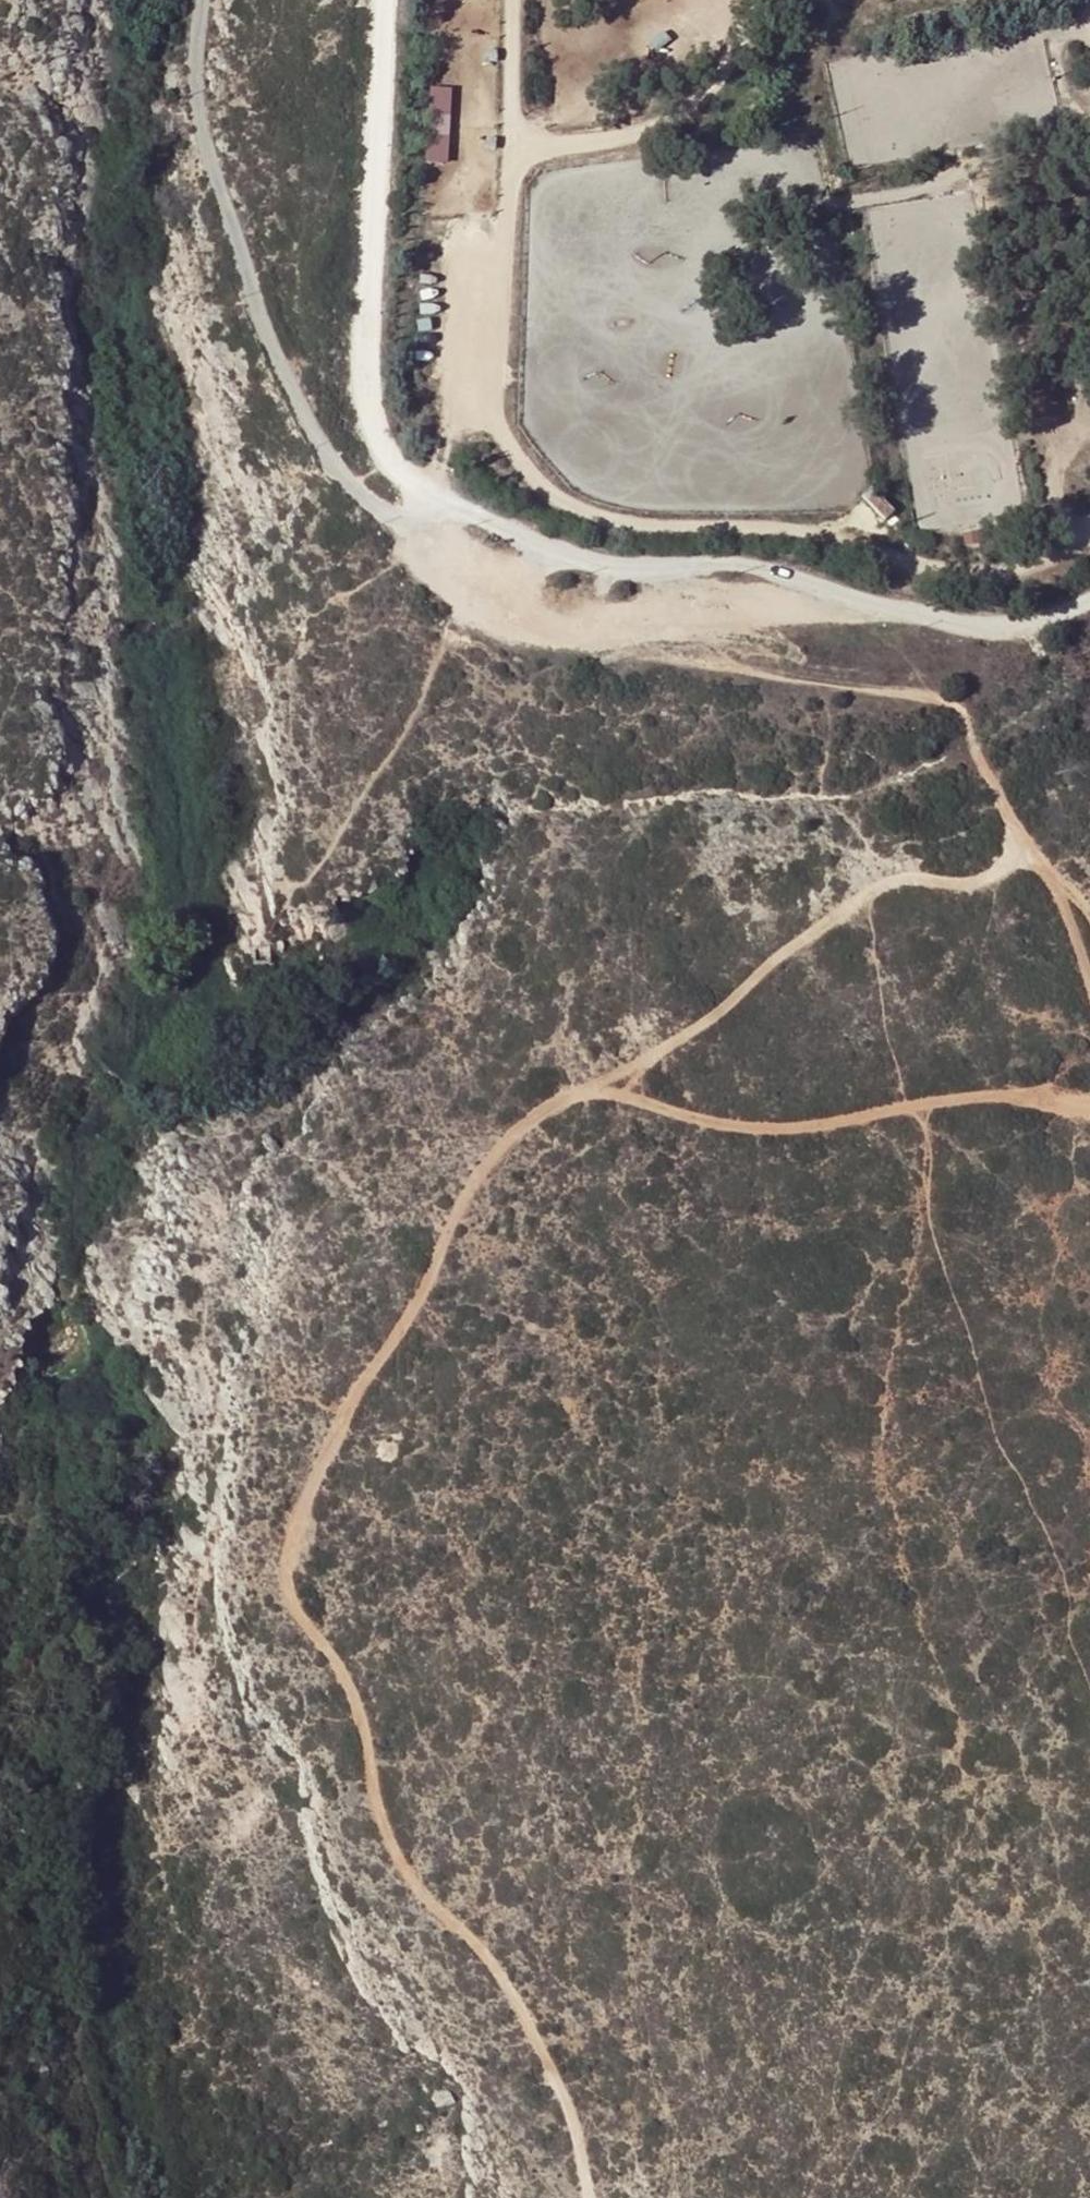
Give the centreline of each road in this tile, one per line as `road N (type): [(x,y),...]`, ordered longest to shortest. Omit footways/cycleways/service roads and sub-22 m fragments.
road 1 (track): [(599,2197),(571,2093),(513,1959),(486,1927),(399,1870),(360,1701),(293,1596),(299,1524),(359,1381),(464,1185),(536,1106),(643,1093),(788,1130),(941,1097),(1089,1109)]
road 2 (unclassified): [(202,0),(191,91),(253,296),(342,480),(396,516),(445,507),(610,560),(767,570),(997,639),(1089,624)]
road 3 (track): [(1089,537),(1053,562),(1001,572),(826,529),(723,529),(599,508),(539,458),(476,427),(451,432),(442,454),(406,483)]
road 4 (track): [(1089,908),(1019,838),(958,709),(927,691),(616,637),(594,624)]
road 5 (track): [(388,0),(368,402),(406,483),(445,507)]

